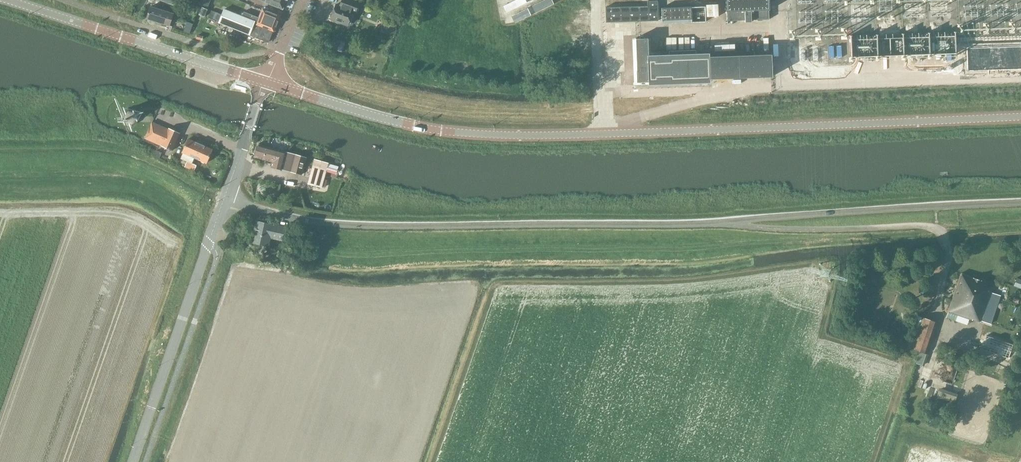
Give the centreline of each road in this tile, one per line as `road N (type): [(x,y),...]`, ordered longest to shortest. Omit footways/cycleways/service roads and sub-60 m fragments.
road 1 (unclassified): [(223,202),(378,226),(689,223),(1020,202)]
road 2 (secondary): [(266,82),(408,124),(499,135),(1020,115)]
road 3 (tertiary): [(133,461),(223,202)]
road 4 (secondary): [(266,82),(10,0)]

